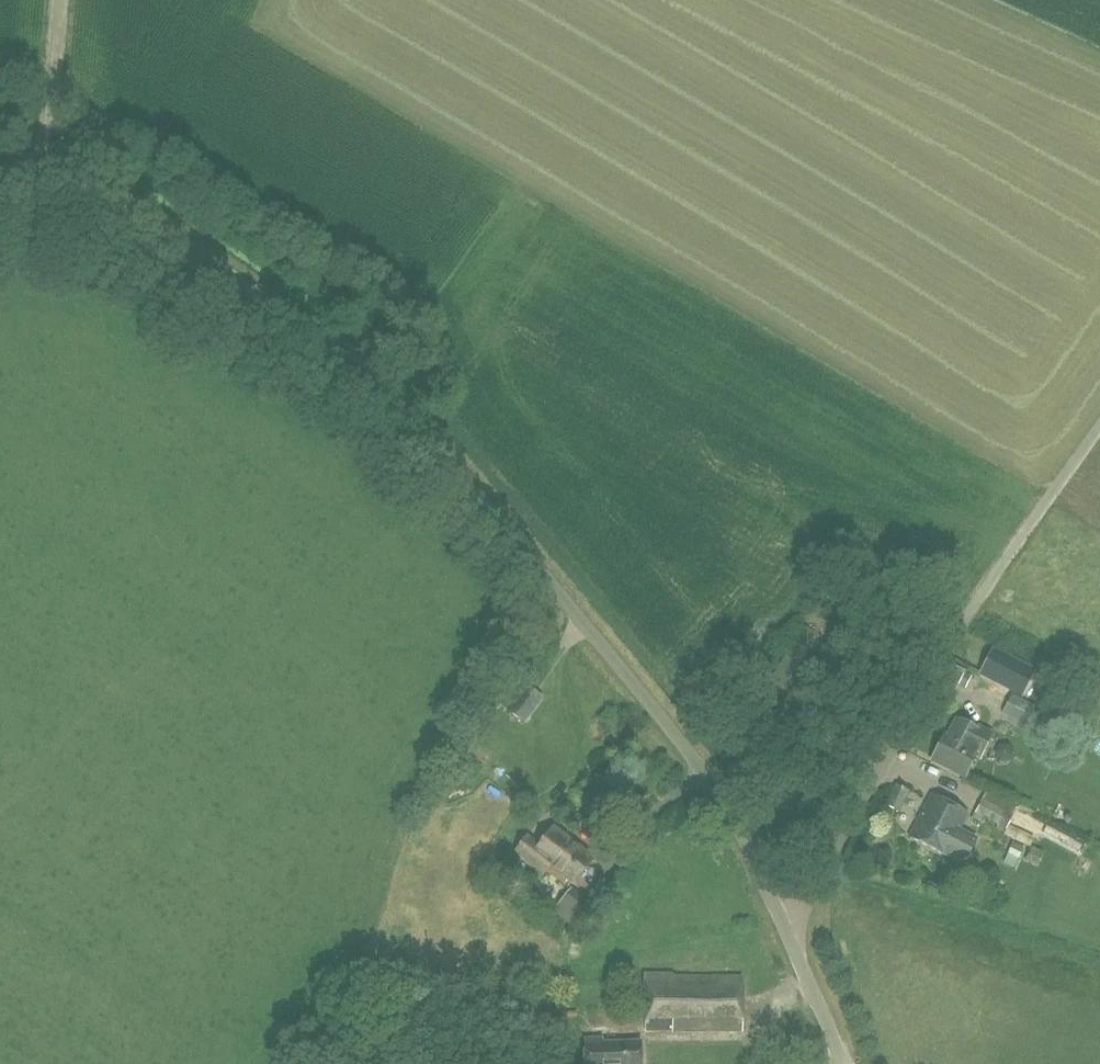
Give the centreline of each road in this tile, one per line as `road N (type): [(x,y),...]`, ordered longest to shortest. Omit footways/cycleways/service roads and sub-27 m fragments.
road 1 (unclassified): [(784,924),(731,813),(681,741),(384,390),(190,249),(97,193),(46,179),(0,185)]
road 2 (unclassified): [(784,924),(810,894),(975,601),(1099,426)]
road 3 (track): [(46,179),(57,0)]
road 4 (unclassified): [(840,1063),(784,924)]

